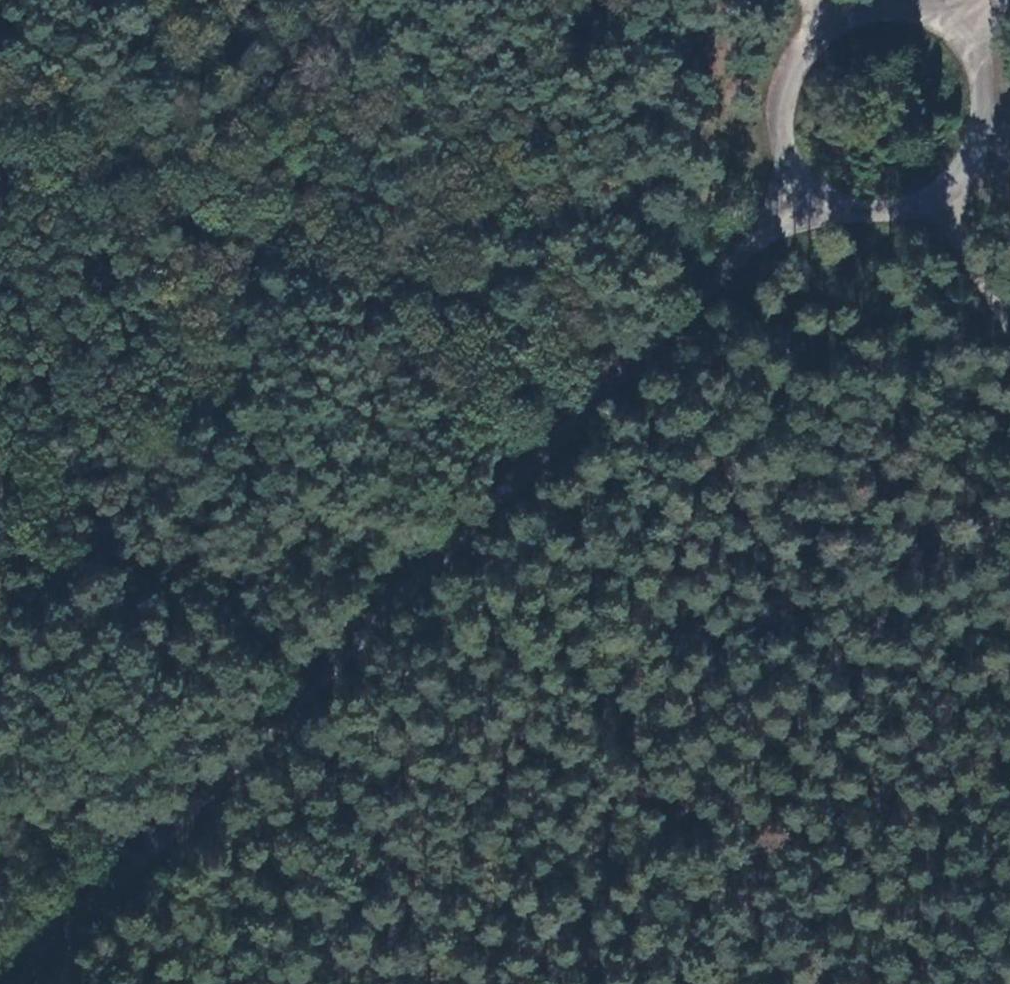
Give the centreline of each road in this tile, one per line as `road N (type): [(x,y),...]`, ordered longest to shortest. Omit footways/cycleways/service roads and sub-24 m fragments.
road 1 (track): [(810,186),(18,983)]
road 2 (track): [(987,90),(958,36),(918,11),(870,6),(825,23),(793,57),(778,101),(784,147),(810,186),(850,211),(898,215),(942,198),(981,151)]
road 3 (track): [(942,198),(1009,313)]

